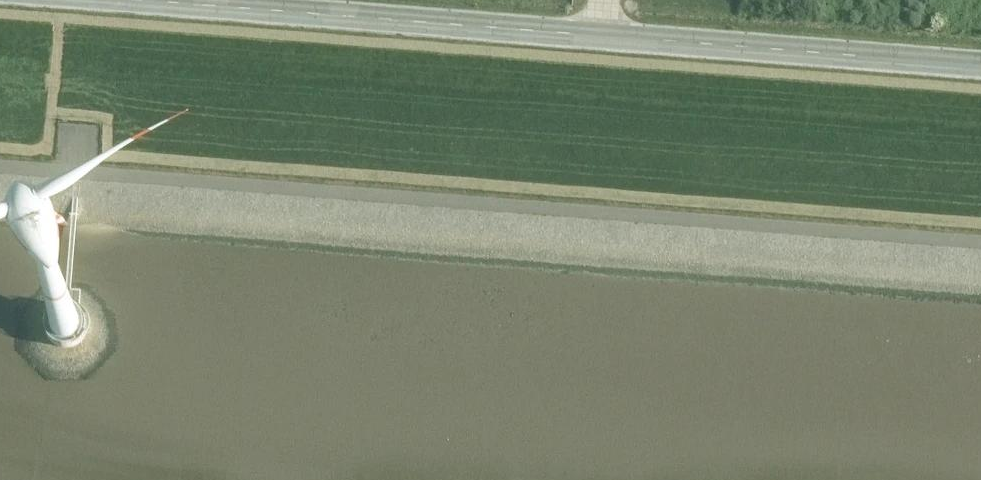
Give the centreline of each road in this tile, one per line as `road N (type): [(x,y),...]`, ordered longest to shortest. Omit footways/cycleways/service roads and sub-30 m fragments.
road 1 (track): [(980,246),(0,170)]
road 2 (tertiary): [(980,65),(145,0)]

